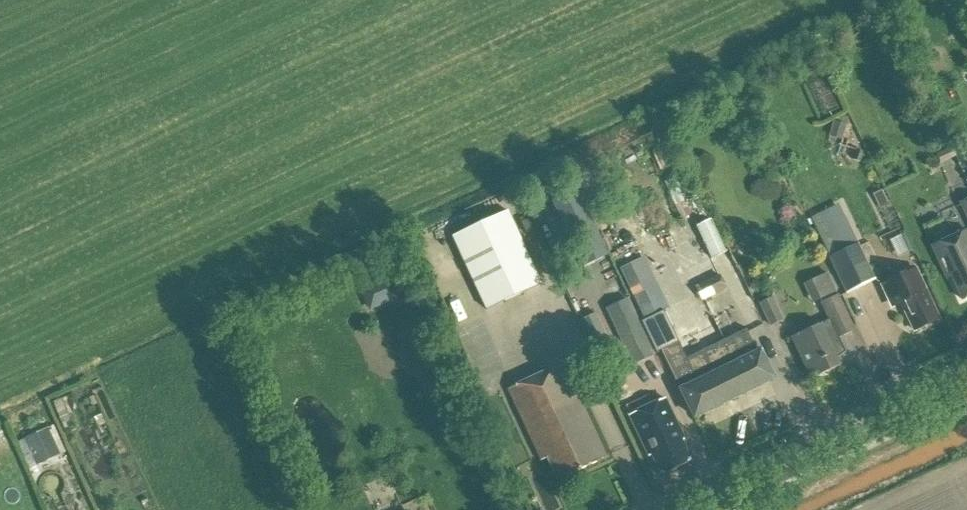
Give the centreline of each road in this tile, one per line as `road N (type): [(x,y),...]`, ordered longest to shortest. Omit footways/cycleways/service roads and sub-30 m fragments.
road 1 (tertiary): [(668,509),(966,370)]

